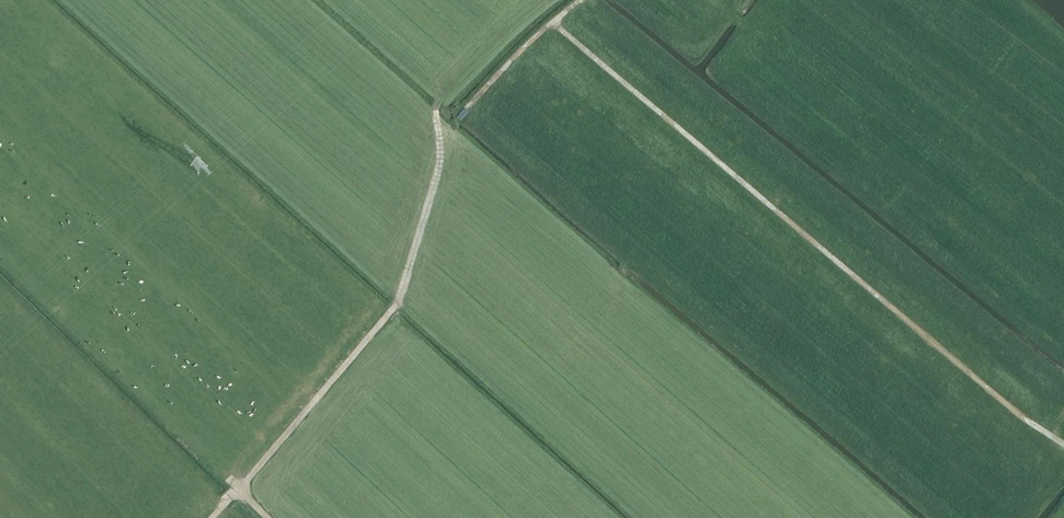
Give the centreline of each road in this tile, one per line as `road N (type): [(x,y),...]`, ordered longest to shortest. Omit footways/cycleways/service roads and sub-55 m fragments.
road 1 (unclassified): [(1063,445),(551,23)]
road 2 (track): [(212,517),(398,304),(440,157),(435,111),(444,91)]
road 3 (track): [(435,116),(461,113),(579,0)]

